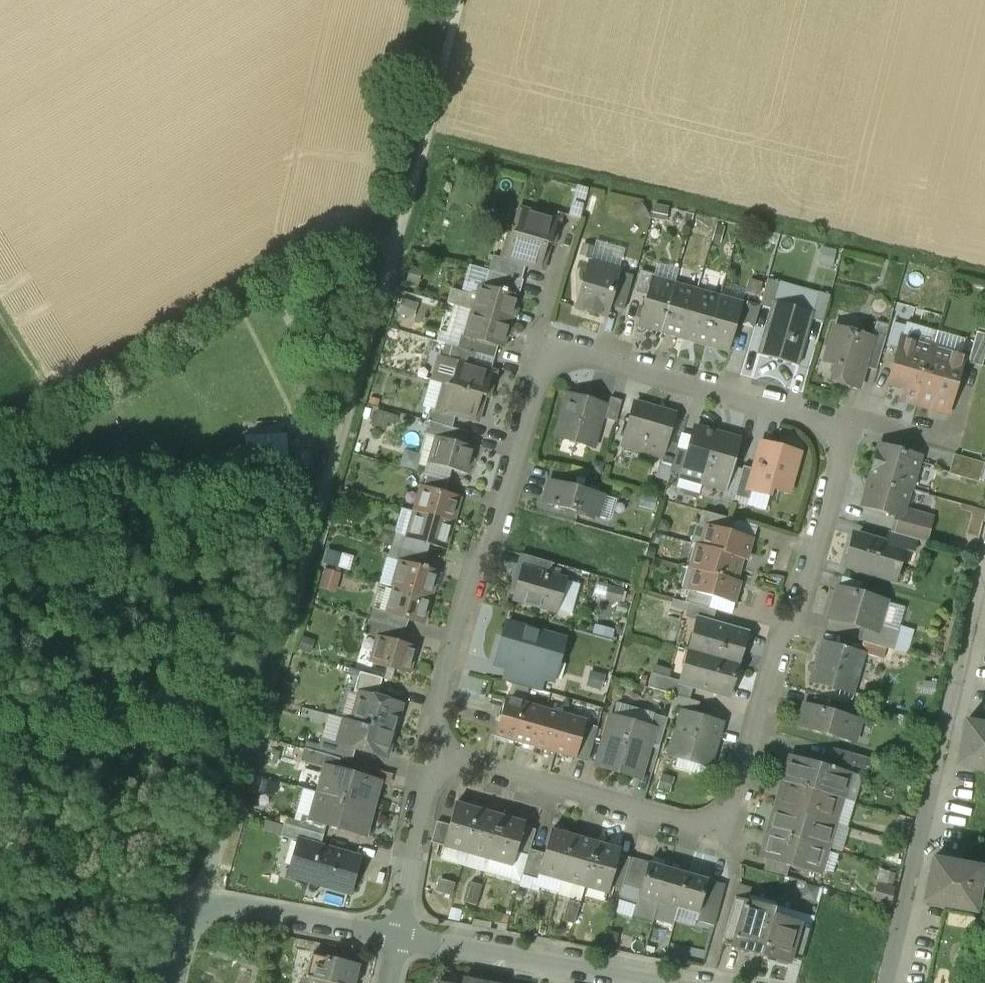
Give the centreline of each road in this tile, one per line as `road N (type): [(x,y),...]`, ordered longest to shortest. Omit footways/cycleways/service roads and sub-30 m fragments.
road 1 (residential): [(546,338),(846,424),(728,840),(429,762)]
road 2 (track): [(192,903),(317,535),(458,0)]
road 3 (track): [(400,238),(350,224),(320,239),(0,436)]
road 4 (residential): [(429,762),(546,338)]
road 5 (residential): [(887,982),(984,583)]
road 6 (residential): [(391,943),(661,982)]
road 7 (track): [(192,903),(0,829)]
road 8 (residential): [(192,903),(391,943)]
road 9 (residential): [(391,943),(429,762)]
road 10 (track): [(728,840),(734,879),(703,982)]

